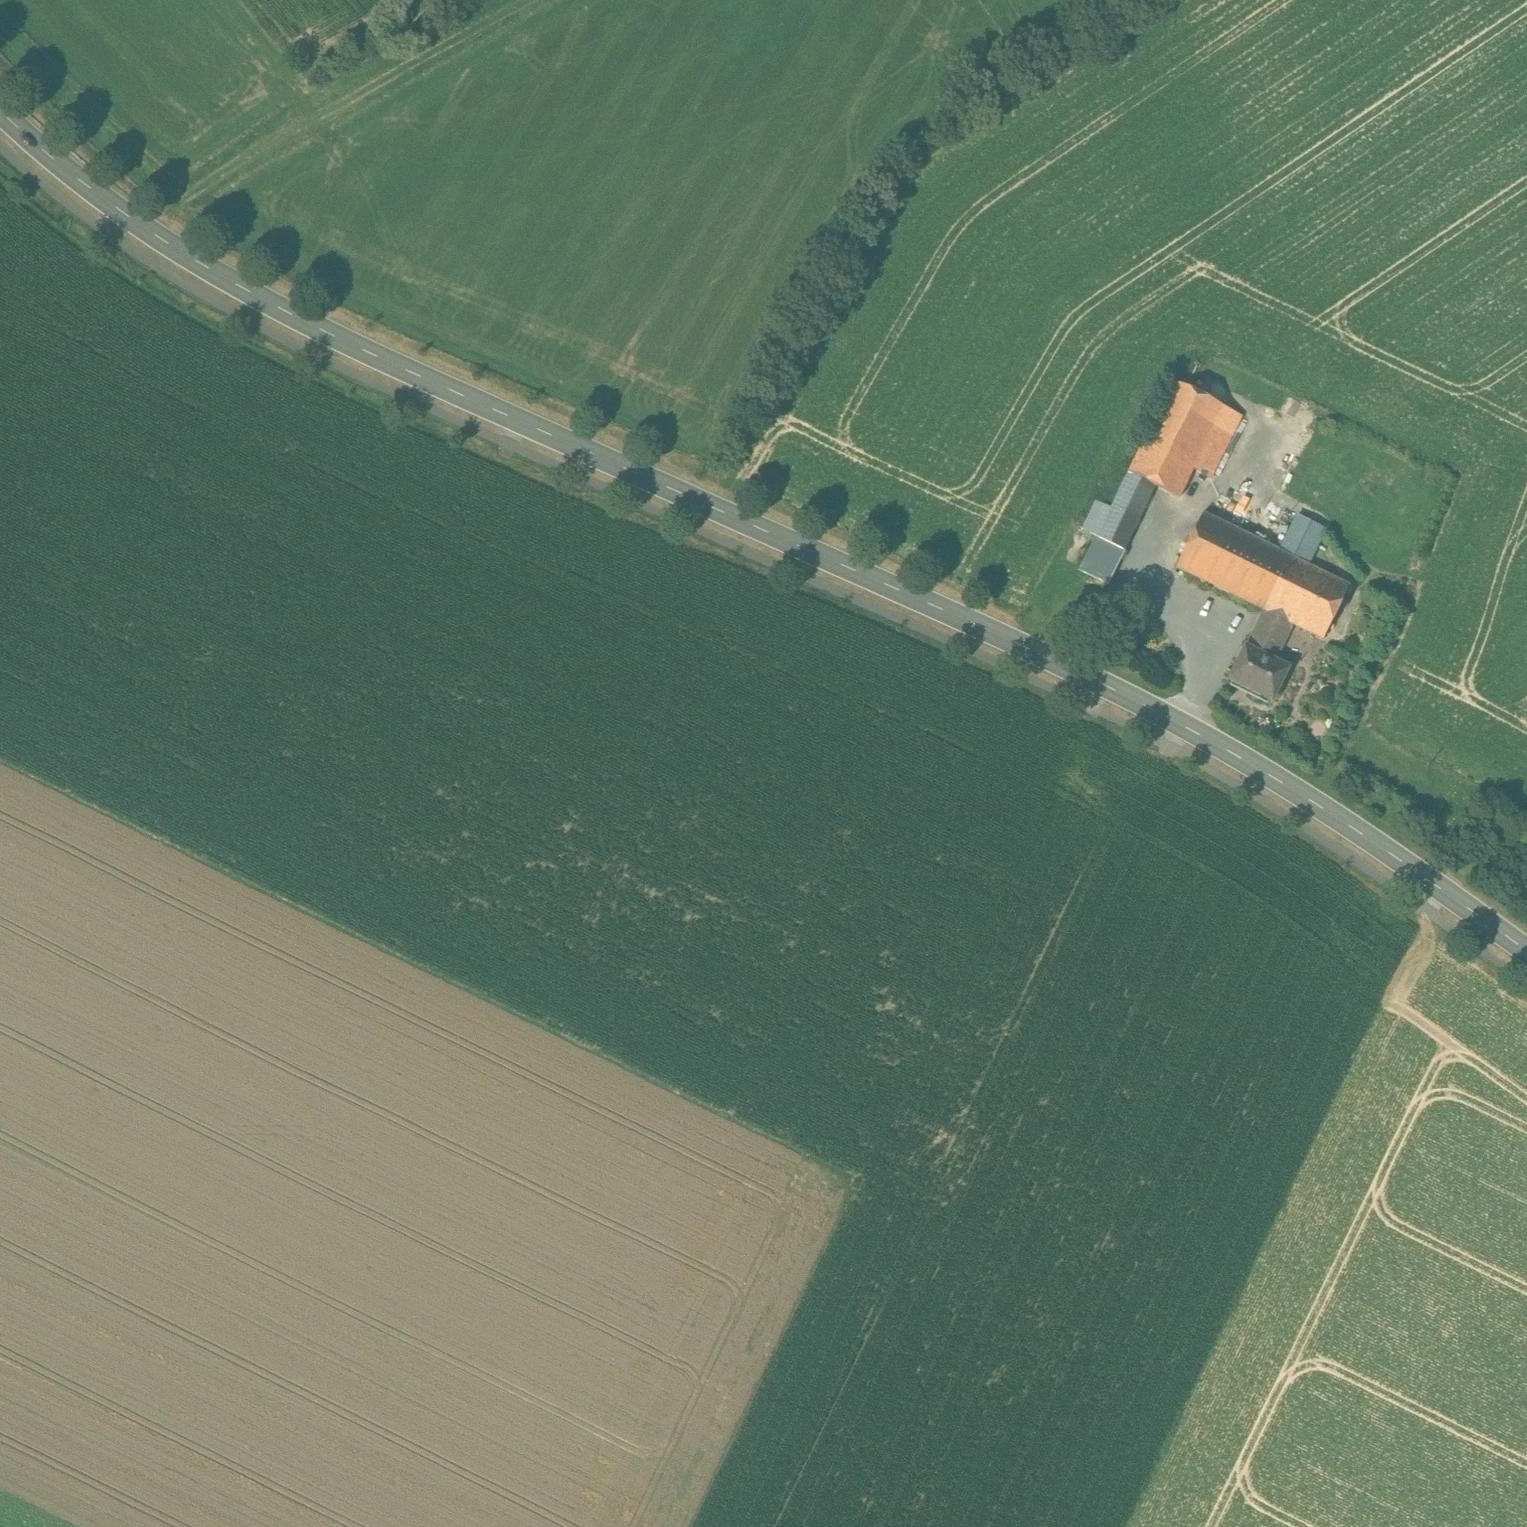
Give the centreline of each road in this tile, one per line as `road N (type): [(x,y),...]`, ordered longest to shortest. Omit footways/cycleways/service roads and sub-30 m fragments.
road 1 (secondary): [(1526,950),(1314,802),(1176,721),(381,359),(246,289),(152,233),(0,110)]

